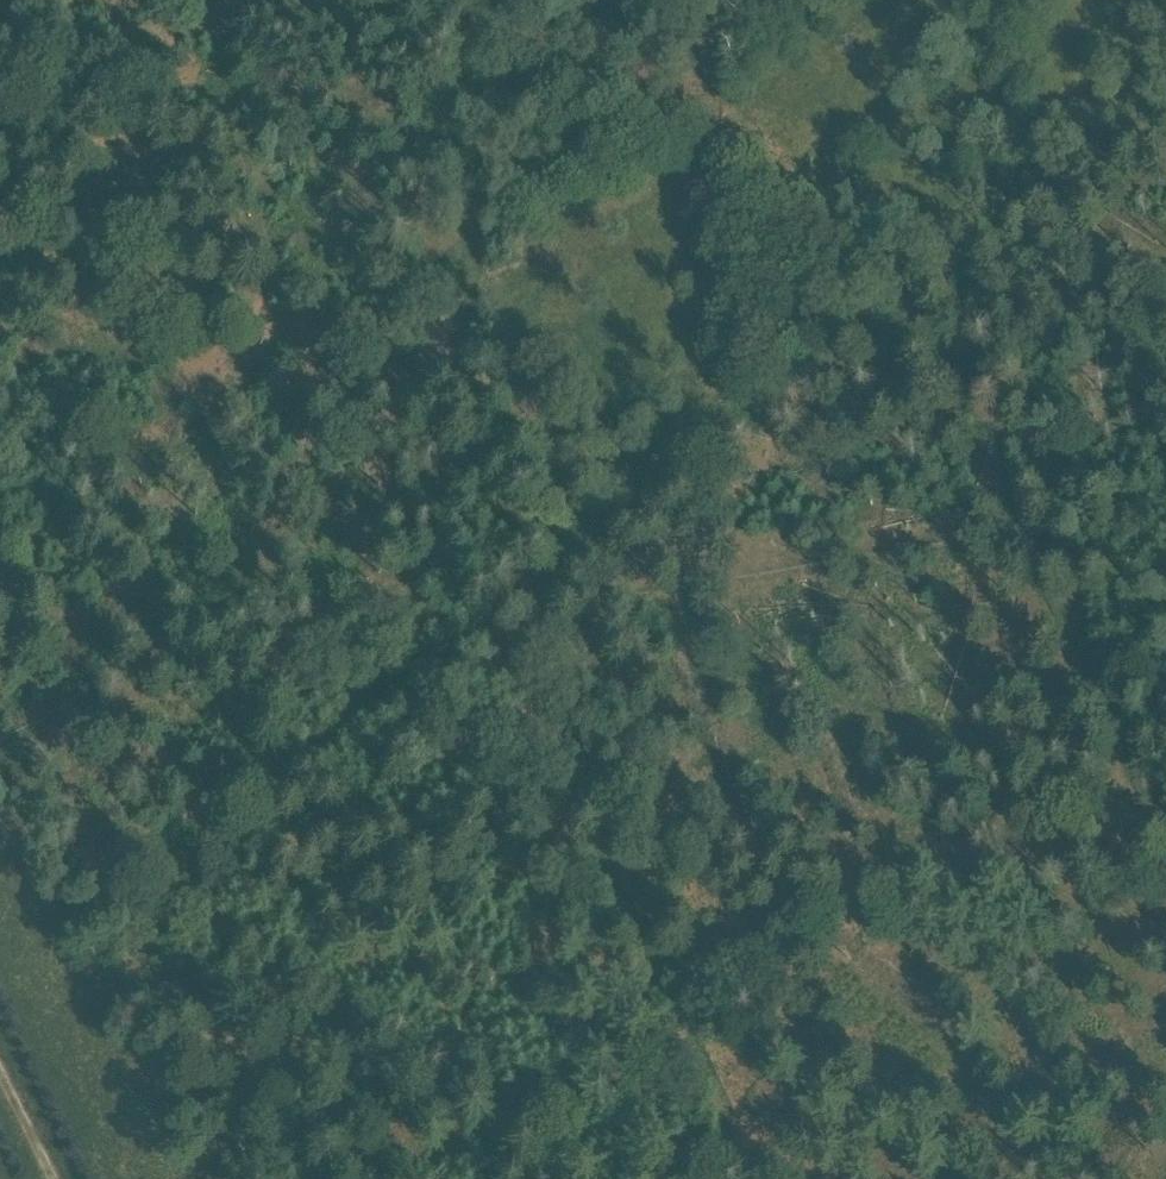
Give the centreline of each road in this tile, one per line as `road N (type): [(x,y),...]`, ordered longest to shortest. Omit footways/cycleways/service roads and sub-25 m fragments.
road 1 (track): [(55,1178),(0,1068)]

